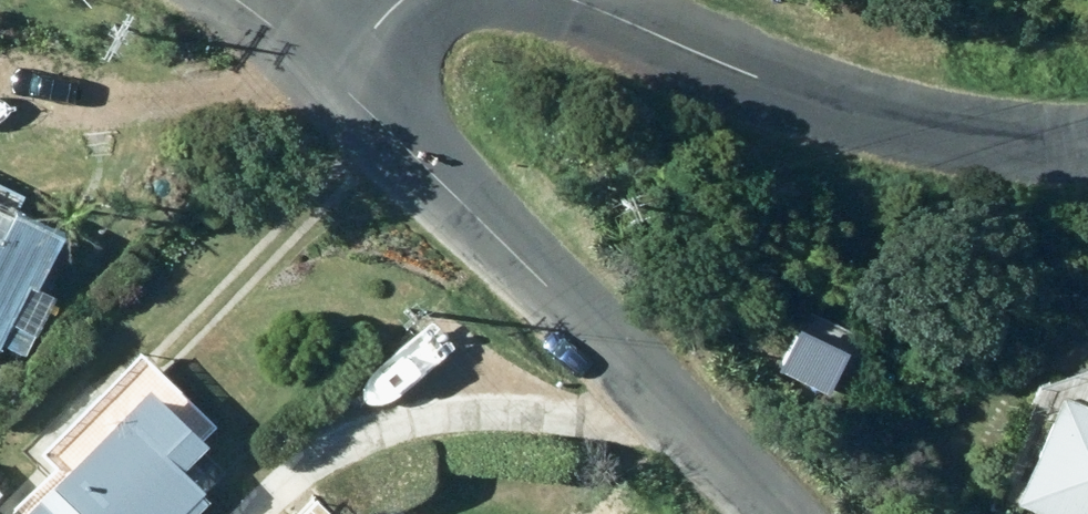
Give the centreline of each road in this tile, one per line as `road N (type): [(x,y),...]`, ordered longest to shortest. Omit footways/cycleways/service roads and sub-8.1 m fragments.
road 1 (residential): [(770,513),(323,62)]
road 2 (residential): [(1087,147),(923,126),(565,0)]

